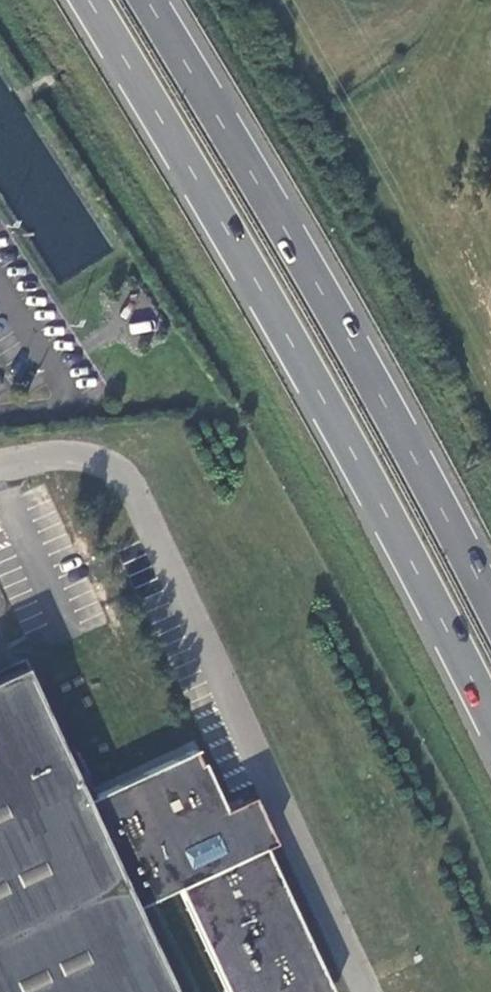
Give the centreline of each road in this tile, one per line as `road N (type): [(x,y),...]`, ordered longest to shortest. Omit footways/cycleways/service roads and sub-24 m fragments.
road 1 (trunk): [(89,0),(350,448),(490,720)]
road 2 (trunk): [(490,606),(325,299),(145,0)]

